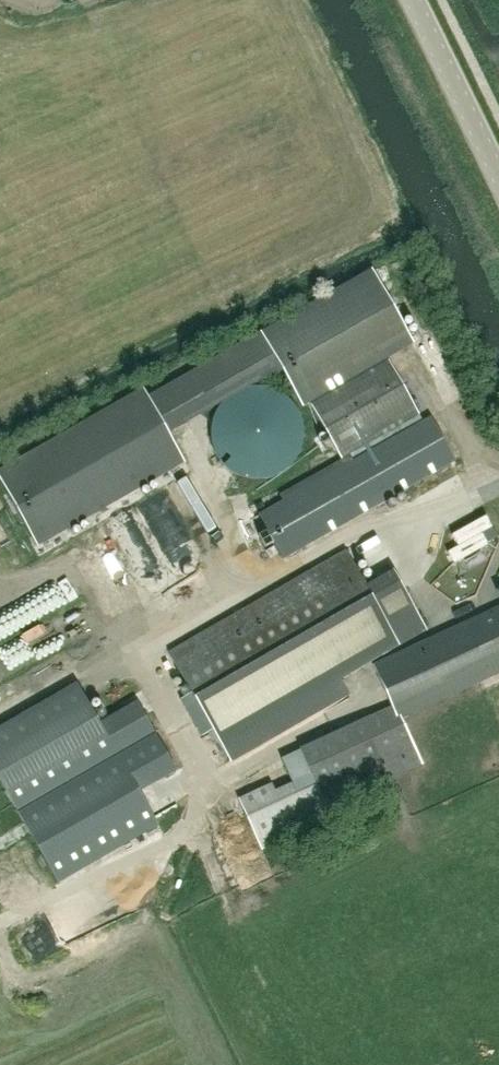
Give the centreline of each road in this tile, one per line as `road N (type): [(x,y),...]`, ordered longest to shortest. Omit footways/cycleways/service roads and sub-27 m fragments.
road 1 (tertiary): [(498,199),(399,0)]

